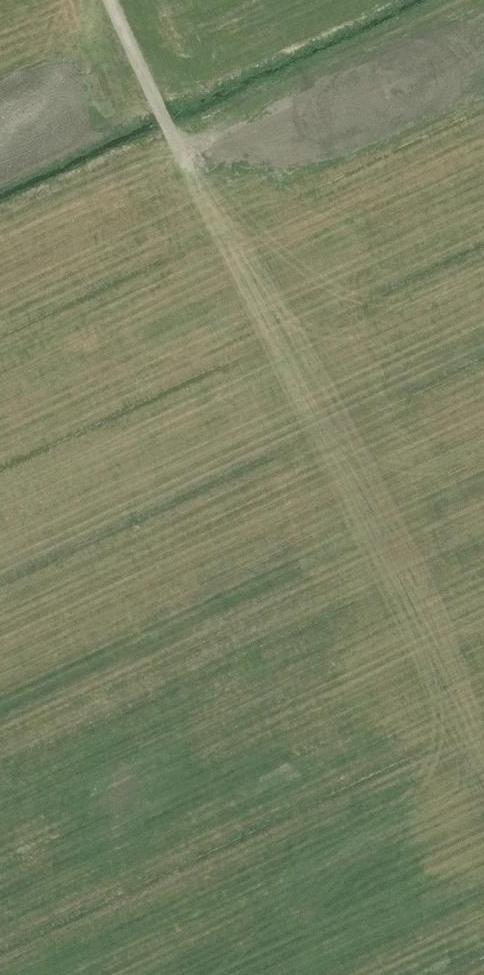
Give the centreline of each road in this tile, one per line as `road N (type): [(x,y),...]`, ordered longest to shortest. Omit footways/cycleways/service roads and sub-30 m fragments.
road 1 (track): [(173,130),(113,0)]

